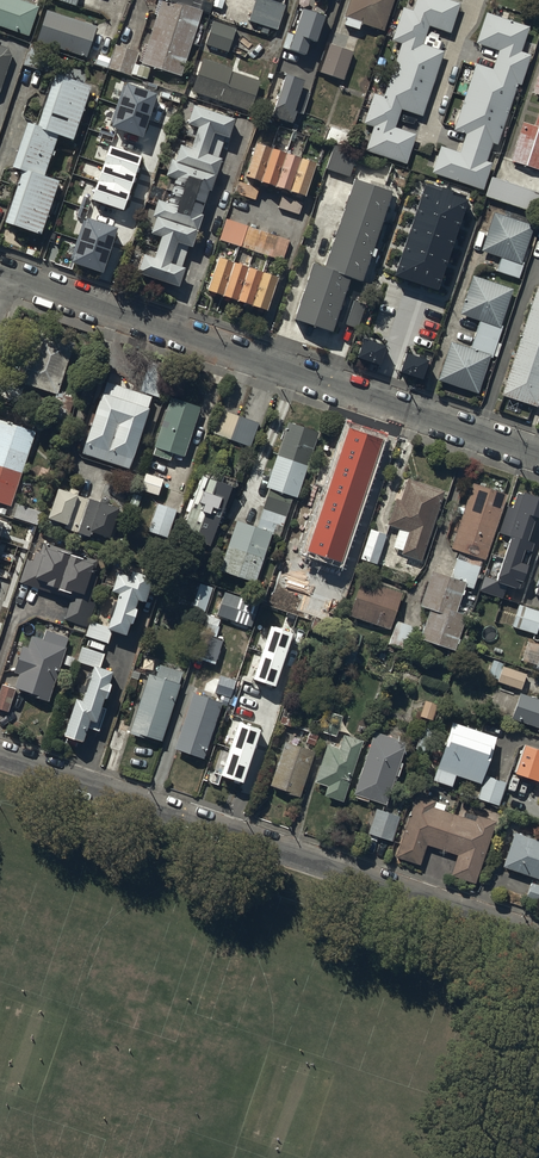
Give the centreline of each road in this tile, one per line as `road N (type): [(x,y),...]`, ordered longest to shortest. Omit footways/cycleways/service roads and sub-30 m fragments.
road 1 (residential): [(0,762),(538,937)]
road 2 (residential): [(538,453),(2,273)]

